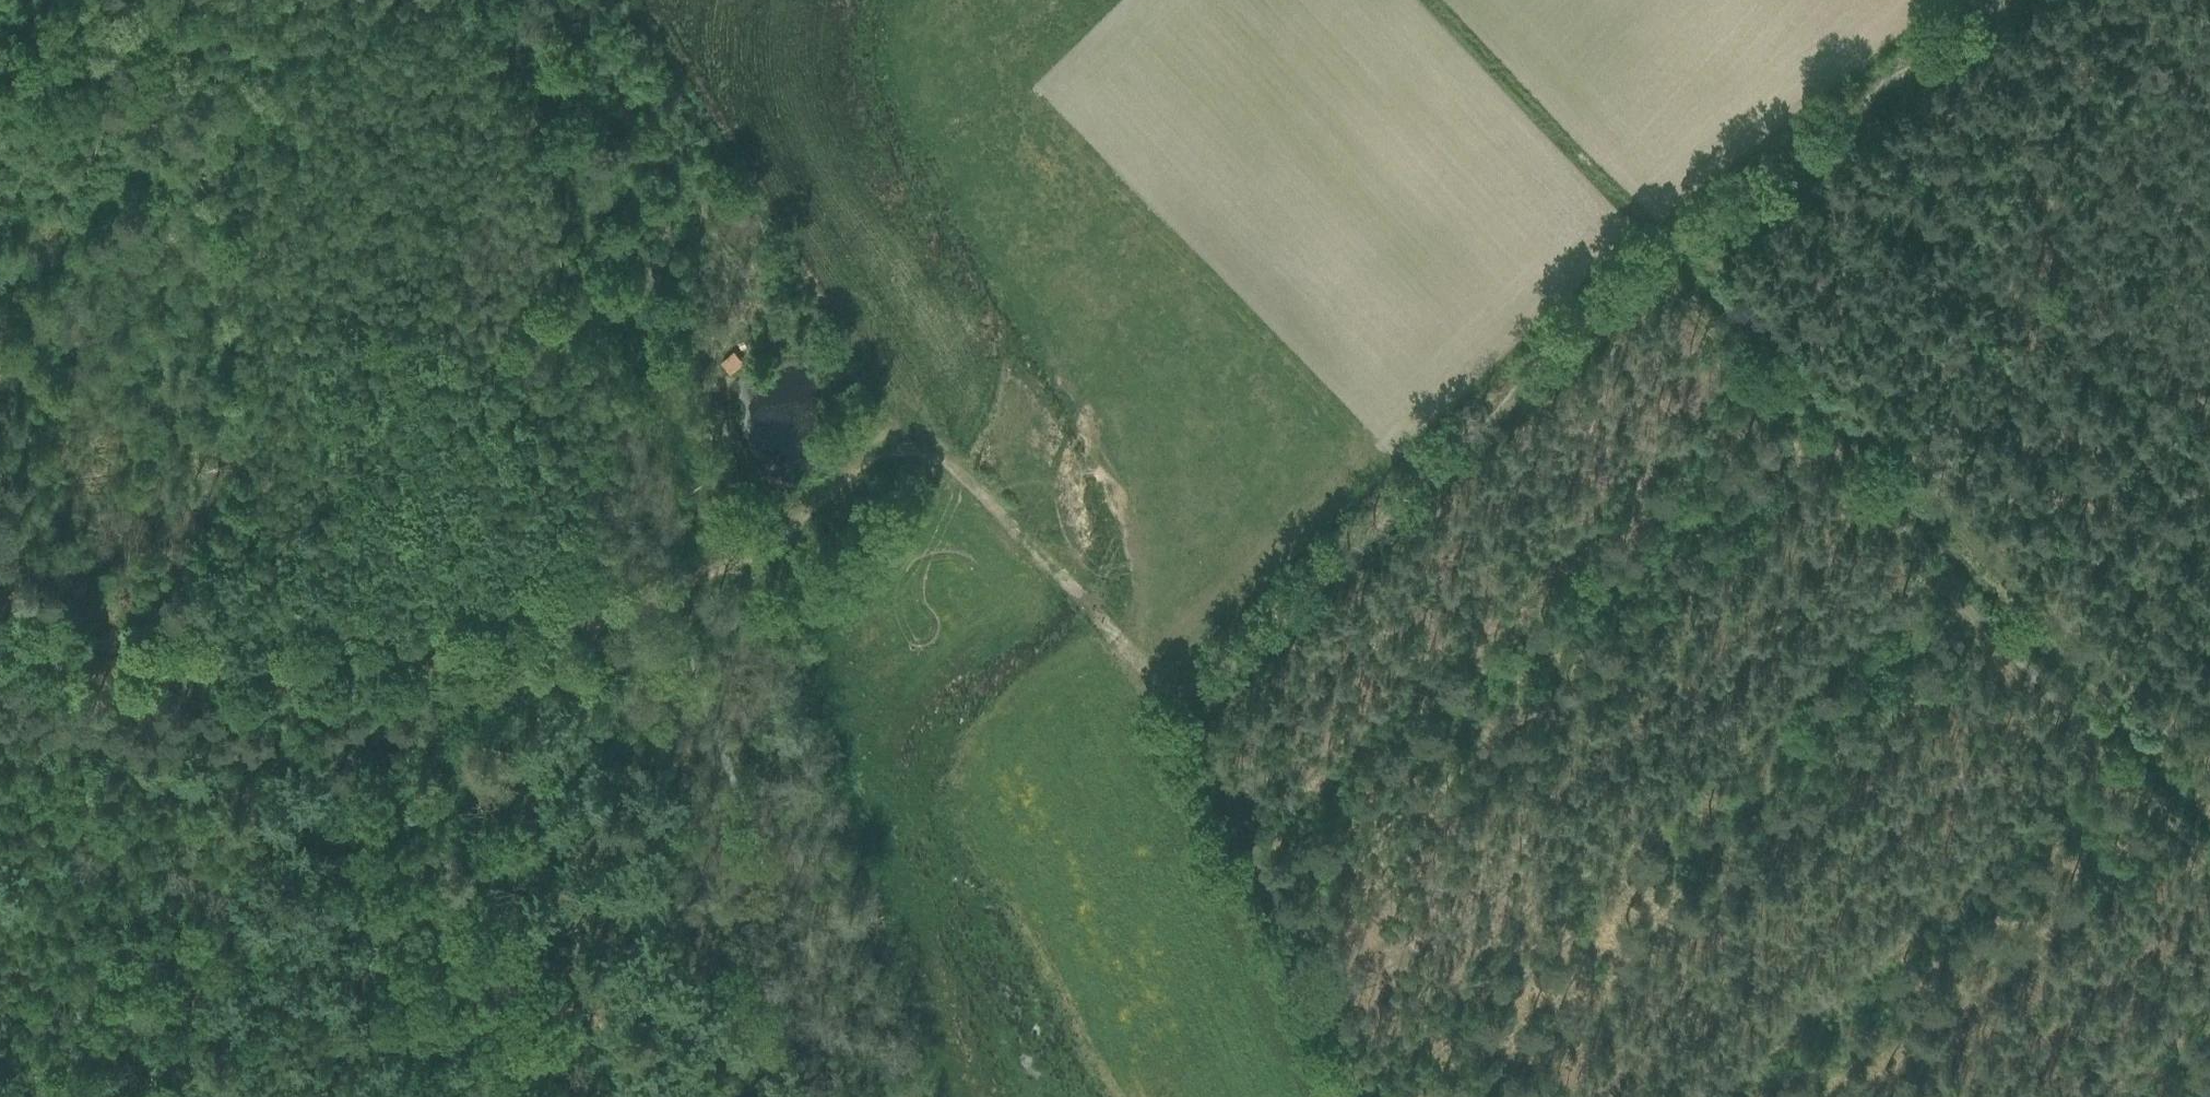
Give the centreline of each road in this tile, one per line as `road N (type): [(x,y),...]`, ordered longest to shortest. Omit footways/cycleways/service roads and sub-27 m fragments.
road 1 (track): [(1359,1096),(1163,698),(965,475),(874,401),(751,489),(611,561),(379,633),(203,643),(114,630),(0,594)]
road 2 (track): [(2209,831),(1674,241),(1991,0)]
road 3 (track): [(1674,241),(1163,698)]

